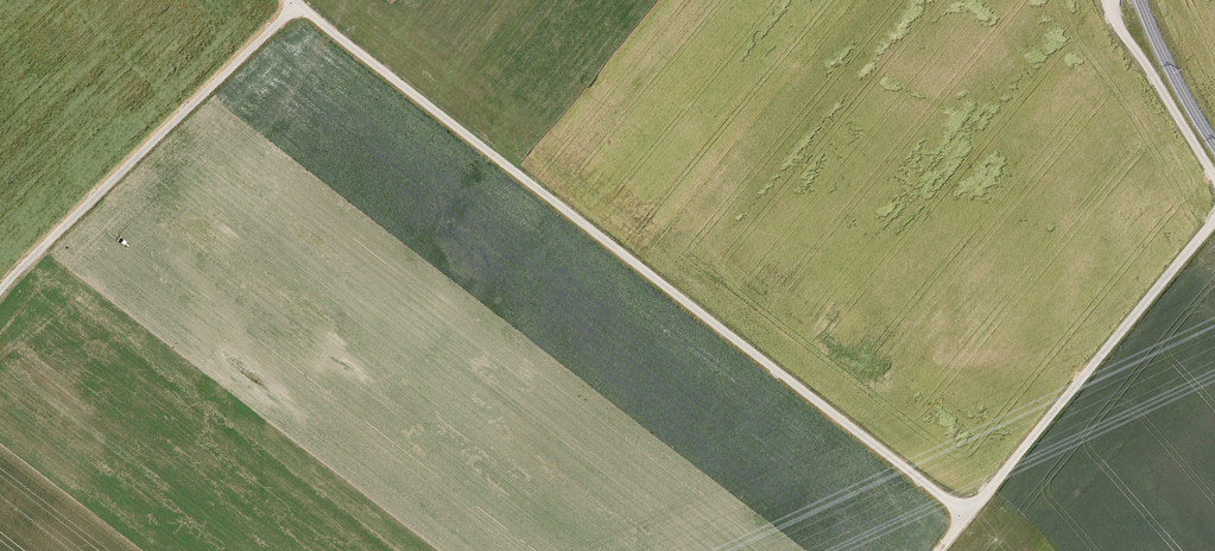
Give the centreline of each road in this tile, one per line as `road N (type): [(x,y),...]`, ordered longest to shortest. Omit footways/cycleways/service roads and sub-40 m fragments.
road 1 (track): [(965,514),(292,0)]
road 2 (track): [(295,3),(0,289)]
road 3 (track): [(1214,216),(965,514)]
road 4 (track): [(1106,0),(1214,179)]

